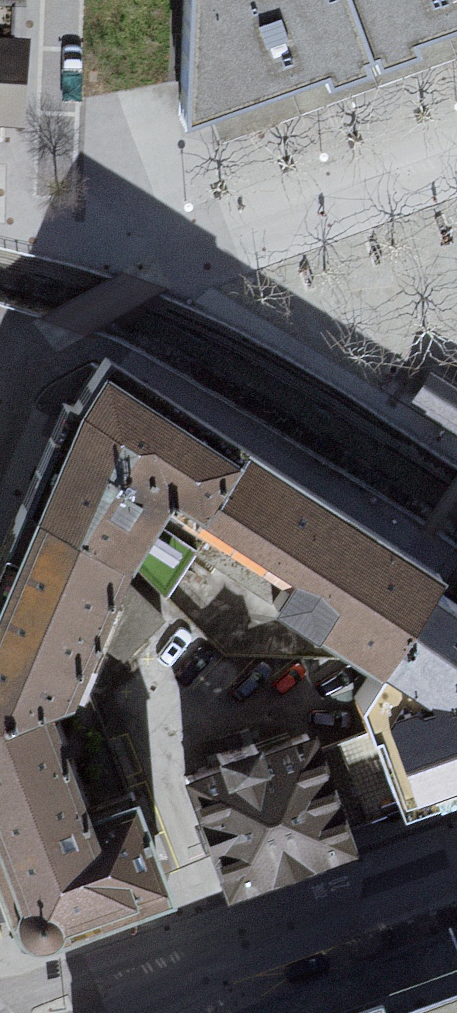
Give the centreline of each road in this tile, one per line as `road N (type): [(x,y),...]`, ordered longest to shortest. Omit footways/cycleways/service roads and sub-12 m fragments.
road 1 (residential): [(456,866),(50,1012)]

